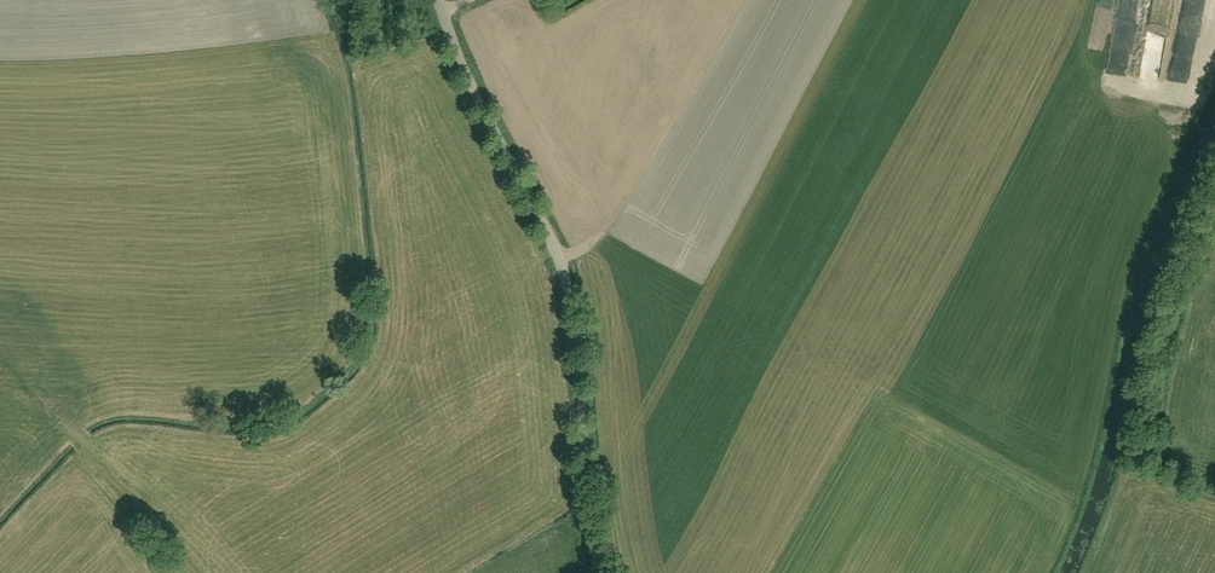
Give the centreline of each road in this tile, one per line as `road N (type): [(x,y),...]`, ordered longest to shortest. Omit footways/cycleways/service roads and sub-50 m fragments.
road 1 (unclassified): [(603,572),(565,276),(462,67),(439,0)]

